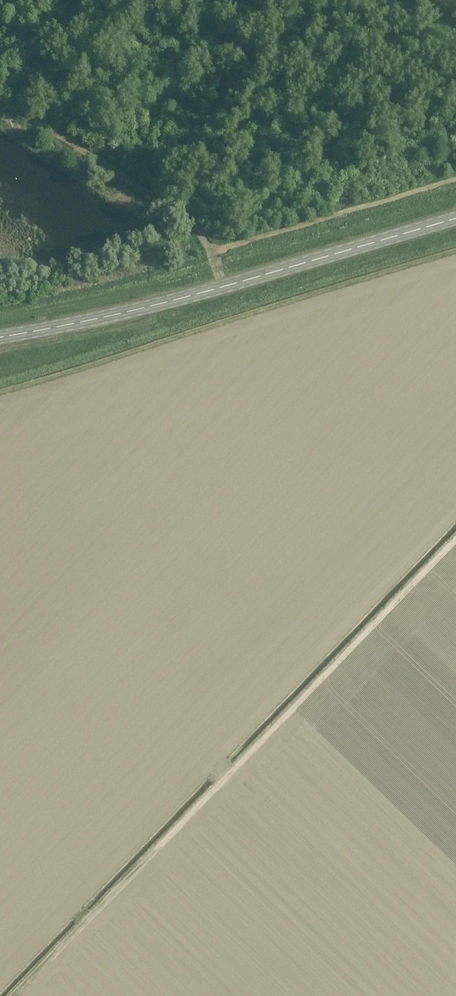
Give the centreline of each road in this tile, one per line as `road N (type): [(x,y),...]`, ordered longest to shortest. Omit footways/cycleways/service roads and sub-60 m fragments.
road 1 (secondary): [(0,336),(149,306),(455,218)]

